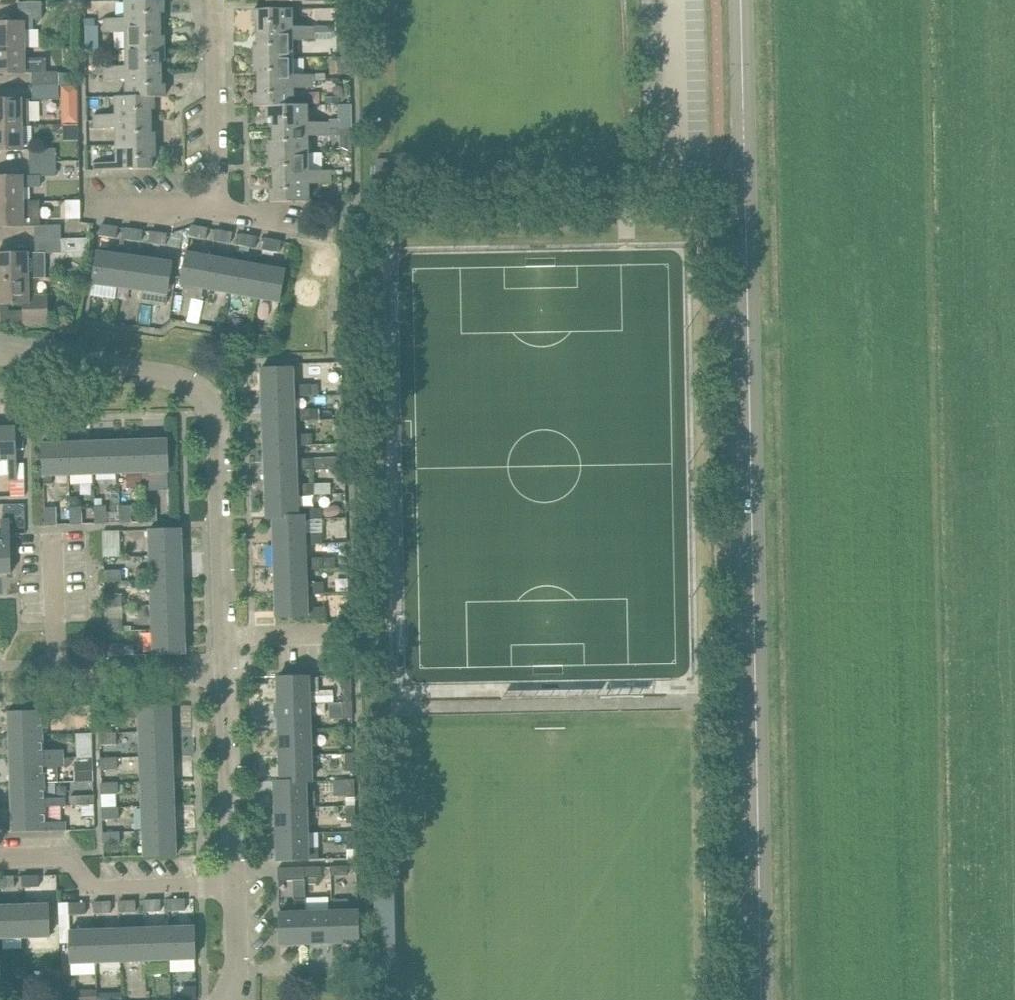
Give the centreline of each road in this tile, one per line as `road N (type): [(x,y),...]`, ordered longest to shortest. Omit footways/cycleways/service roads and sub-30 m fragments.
road 1 (tertiary): [(764,999),(742,0)]
road 2 (residential): [(235,885),(213,413),(196,392),(165,376),(0,352)]
road 3 (residential): [(235,885),(92,890),(64,856),(0,858)]

